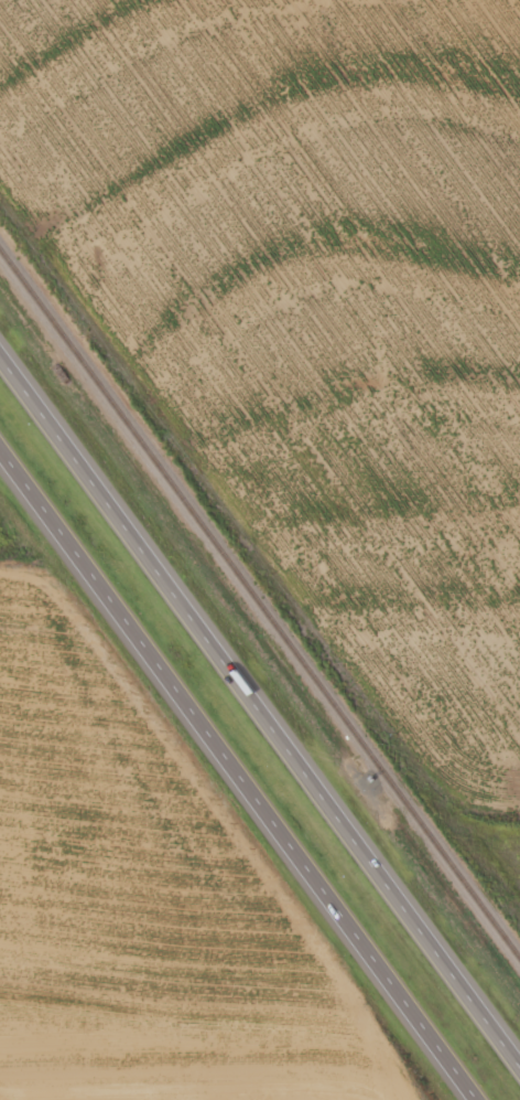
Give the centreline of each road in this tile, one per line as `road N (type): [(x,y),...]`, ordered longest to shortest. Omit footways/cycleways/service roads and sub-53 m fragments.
road 1 (trunk): [(519,1048),(0,345)]
road 2 (trunk): [(0,449),(474,1099)]

